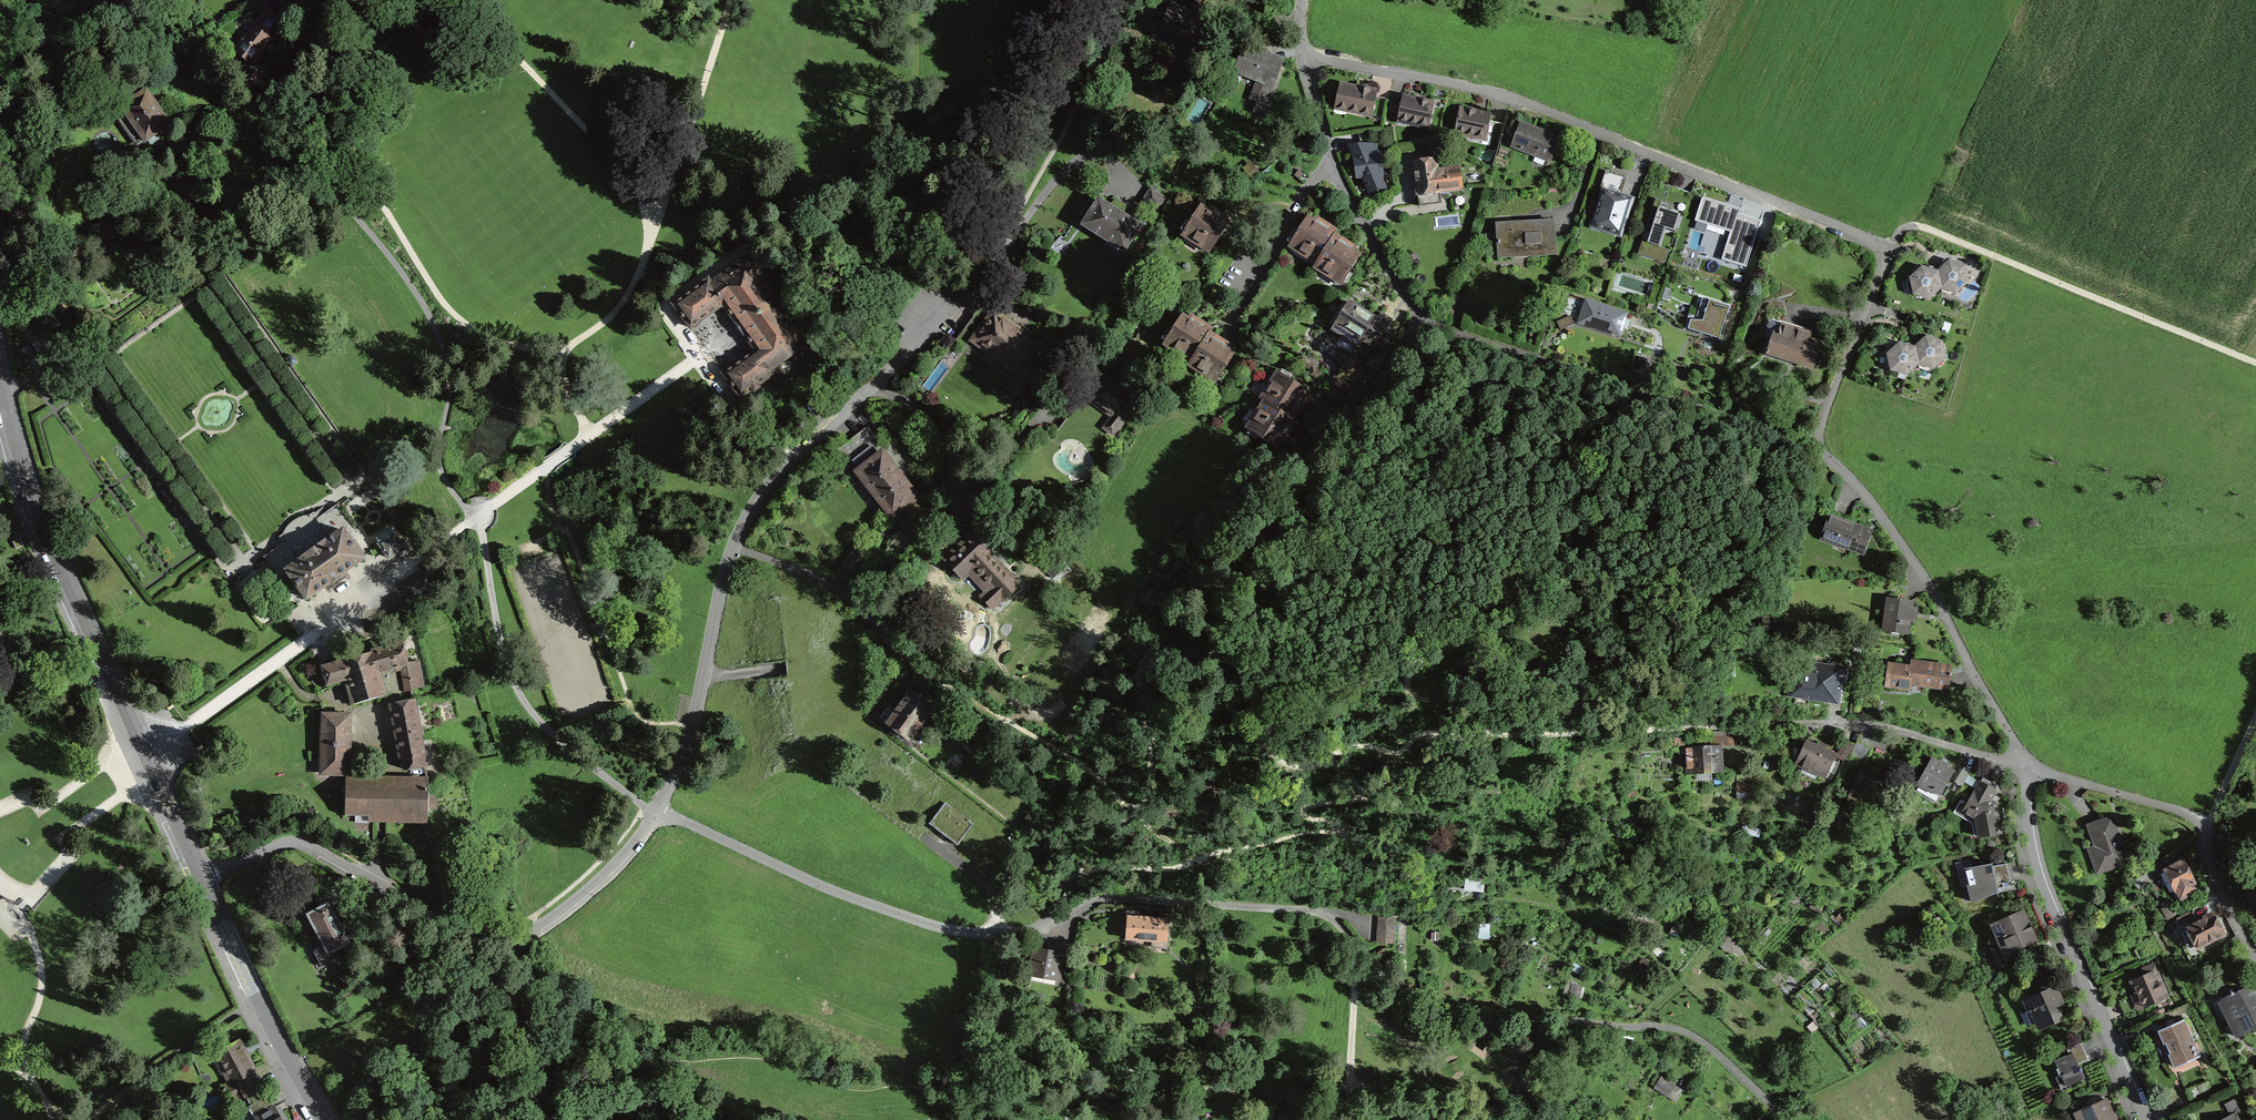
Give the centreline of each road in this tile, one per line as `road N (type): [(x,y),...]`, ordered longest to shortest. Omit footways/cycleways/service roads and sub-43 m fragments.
road 1 (residential): [(204,878),(296,841),(491,948),(562,912),(630,851),(658,810),(688,729),(733,547),(759,502),(795,457),(920,345)]
road 2 (track): [(316,634),(259,553),(242,564),(99,362),(208,285),(351,487),(292,514),(267,547)]
road 3 (residential): [(1816,445),(1888,247),(1672,167),(1509,95),(1304,54)]
road 4 (residential): [(1304,54),(1331,172),(1426,319),(1816,445)]
road 5 (track): [(1570,1020),(1521,1081),(1500,1088),(1160,1088),(1136,1070),(1047,1052),(985,1075),(963,1069)]
road 6 (tertiary): [(204,878),(17,456),(0,370)]
road 7 (track): [(219,532),(144,589),(54,465),(39,422),(85,391),(138,466)]
road 8 (track): [(1888,247),(1912,223),(2255,361)]
road 9 (residential): [(2024,764),(1894,724),(1704,724),(1631,732)]
road 10 (residential): [(1816,445),(1871,500),(1951,625),(2024,764)]
road 11 (residential): [(2149,1119),(2028,837),(2024,764)]
road 12 (track): [(478,516),(510,678),(539,725),(601,777),(658,810)]
road 13 (track): [(1426,319),(1239,612)]
road 14 (track): [(391,577),(194,294)]
road 15 (residential): [(2024,764),(2183,812),(2202,833),(2214,879),(2255,953)]
road 16 (track): [(275,591),(284,604),(265,618),(241,583),(373,490),(394,521),(367,540)]
road 17 (track): [(148,755),(391,577)]
road 18 (track): [(208,285),(223,274),(366,476),(351,487)]
road 19 (track): [(99,362),(86,371),(230,573),(242,564)]
road 20 (tertiary): [(322,1119),(257,1000),(204,878)]
road 21 (track): [(287,364),(240,399),(209,395),(195,428),(84,505)]
road 22 (track): [(267,547),(259,553),(114,351)]
road 23 (track): [(54,411),(168,571)]
road 24 (track): [(1358,950),(1349,1119)]
road 25 (track): [(1485,731),(1631,732)]
road 26 (track): [(1782,1114),(1903,1046)]
road 27 (track): [(2255,715),(2202,833)]
road 28 (track): [(770,1119),(666,1058)]

